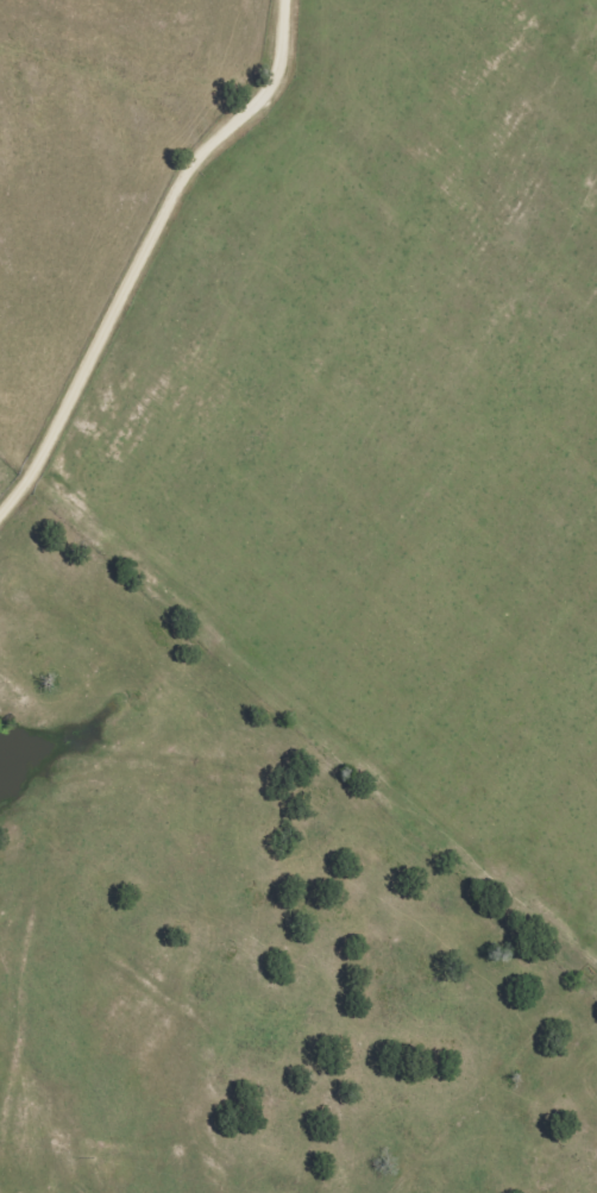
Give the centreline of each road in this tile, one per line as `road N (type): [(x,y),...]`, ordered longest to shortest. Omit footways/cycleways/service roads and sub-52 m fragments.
road 1 (residential): [(0,507),(32,461),(188,157),(266,79),(287,0)]

